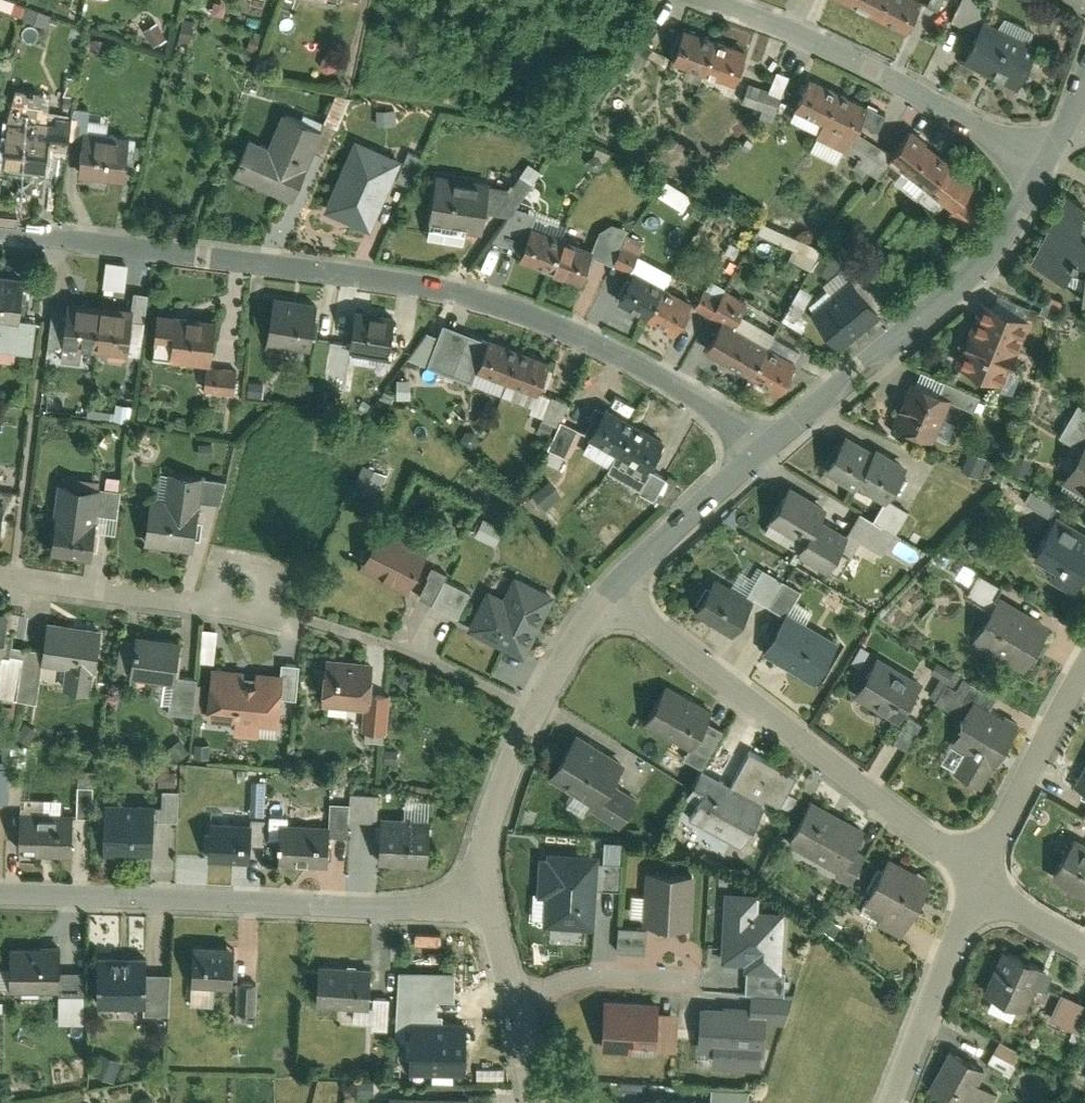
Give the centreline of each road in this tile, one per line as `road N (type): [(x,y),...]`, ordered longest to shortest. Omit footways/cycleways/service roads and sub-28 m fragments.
road 1 (residential): [(0,233),(414,287),(531,317),(768,448)]
road 2 (residential): [(0,897),(474,910)]
road 3 (residential): [(979,876),(615,600)]
road 4 (residential): [(1045,172),(966,280),(768,448)]
road 5 (residential): [(708,0),(864,62),(1045,172)]
road 6 (residential): [(615,600),(520,751),(474,910)]
road 7 (residential): [(0,580),(250,612)]
road 8 (residential): [(979,876),(887,1102)]
road 9 (residential): [(1084,686),(979,876)]
road 10 (residential): [(768,448),(615,600)]
road 11 (residential): [(507,1004),(589,980),(704,980)]
road 12 (residential): [(1084,948),(979,876)]

